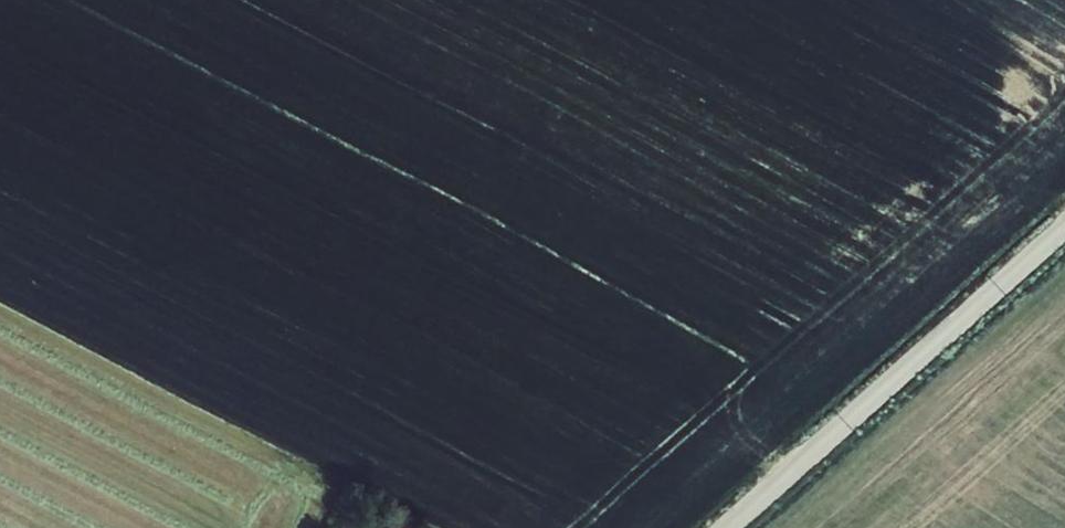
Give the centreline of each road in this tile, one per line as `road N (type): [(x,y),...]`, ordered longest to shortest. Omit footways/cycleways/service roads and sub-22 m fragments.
road 1 (unclassified): [(1064,238),(747,527)]

